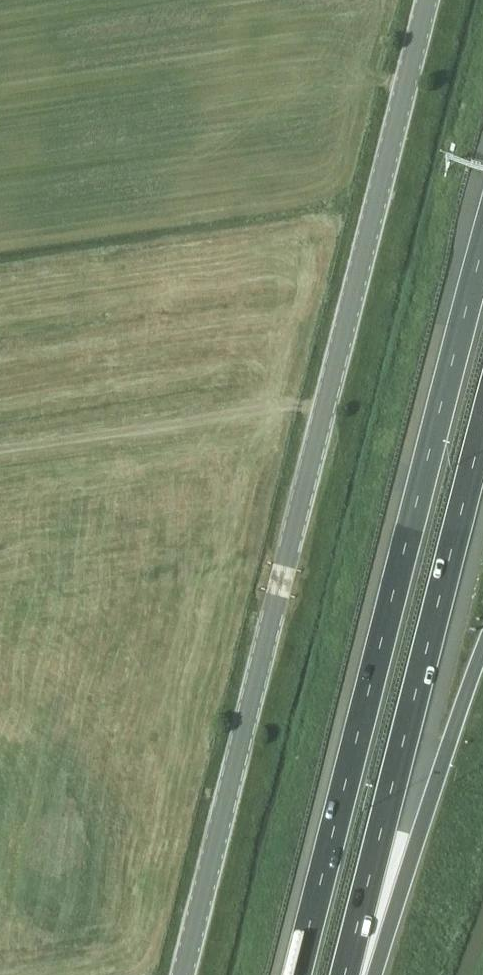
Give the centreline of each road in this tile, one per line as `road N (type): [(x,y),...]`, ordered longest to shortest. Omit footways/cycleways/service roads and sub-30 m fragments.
road 1 (tertiary): [(429,0),(184,974)]
road 2 (motorway): [(482,248),(297,974)]
road 3 (motorway): [(347,974),(482,473)]
road 4 (motorway): [(366,974),(407,875),(482,644)]
road 5 (track): [(0,446),(227,412),(322,413)]

